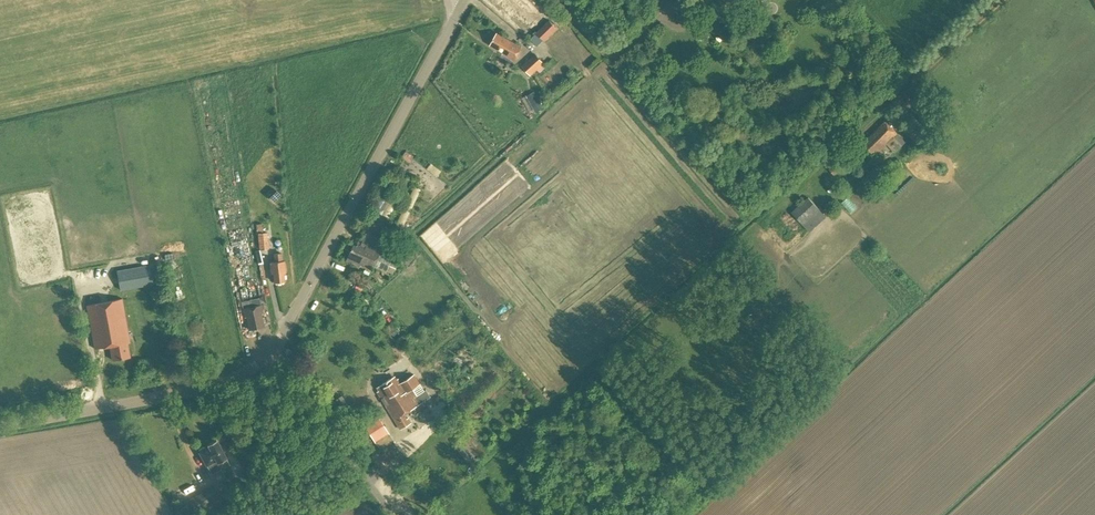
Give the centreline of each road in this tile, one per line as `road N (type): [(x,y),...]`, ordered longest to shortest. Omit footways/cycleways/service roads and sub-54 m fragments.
road 1 (unclassified): [(276,347),(453,21)]
road 2 (unclassified): [(0,429),(231,392),(276,347)]
road 3 (residential): [(392,514),(276,347)]

